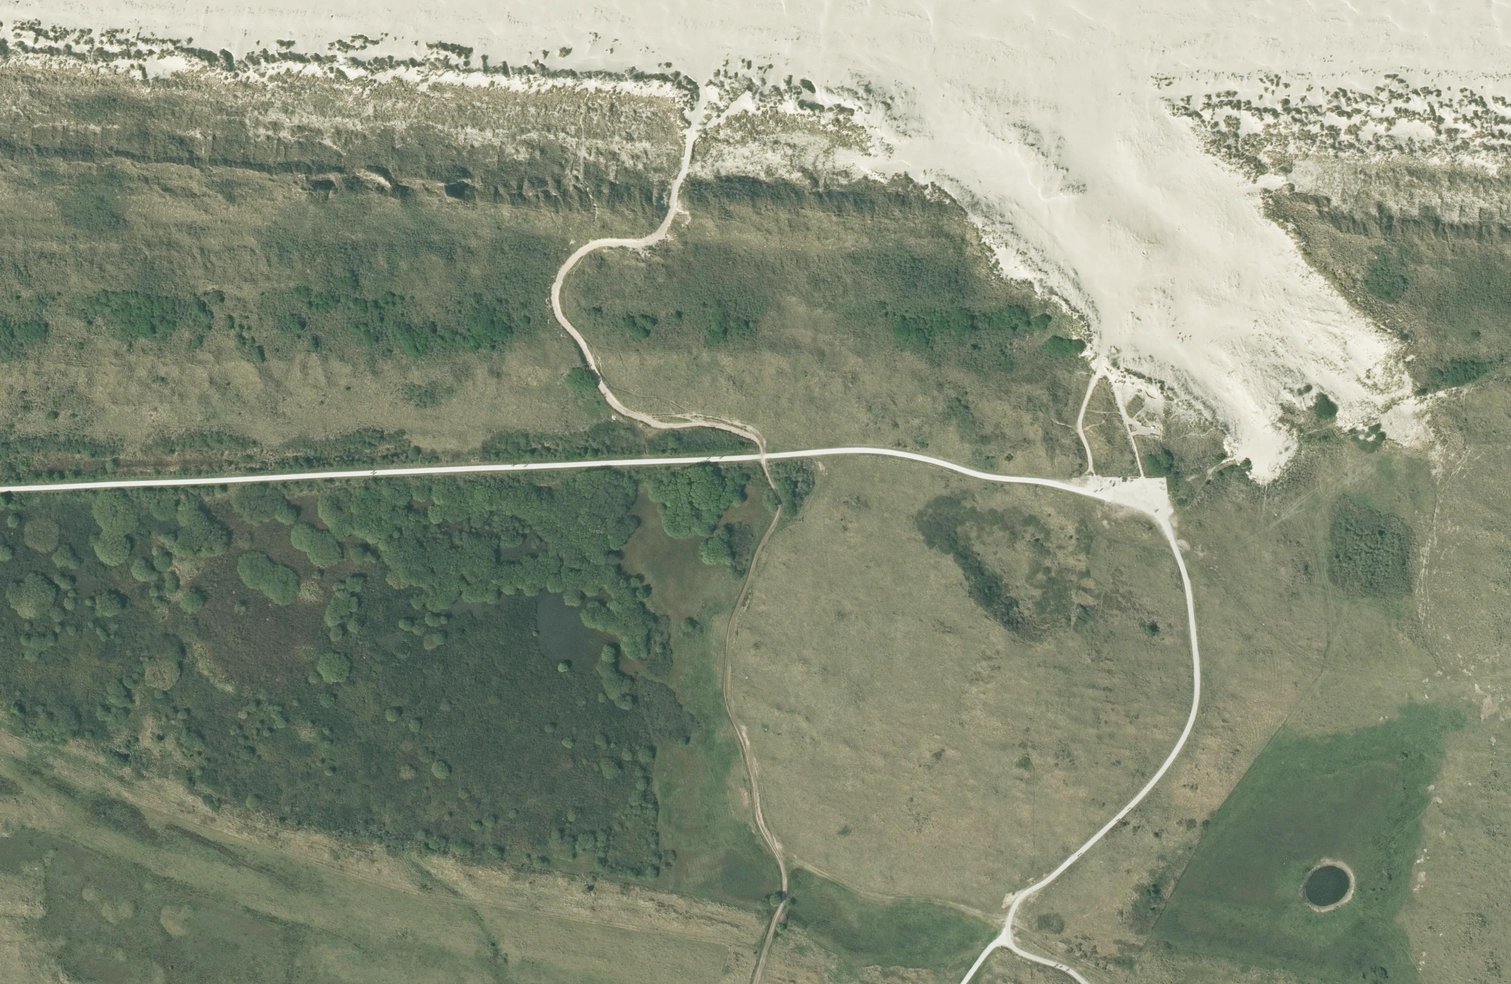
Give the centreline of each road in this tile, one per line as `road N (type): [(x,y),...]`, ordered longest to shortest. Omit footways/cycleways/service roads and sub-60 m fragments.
road 1 (track): [(1091,487),(1079,423),(1102,362),(1092,277),(1095,201)]

